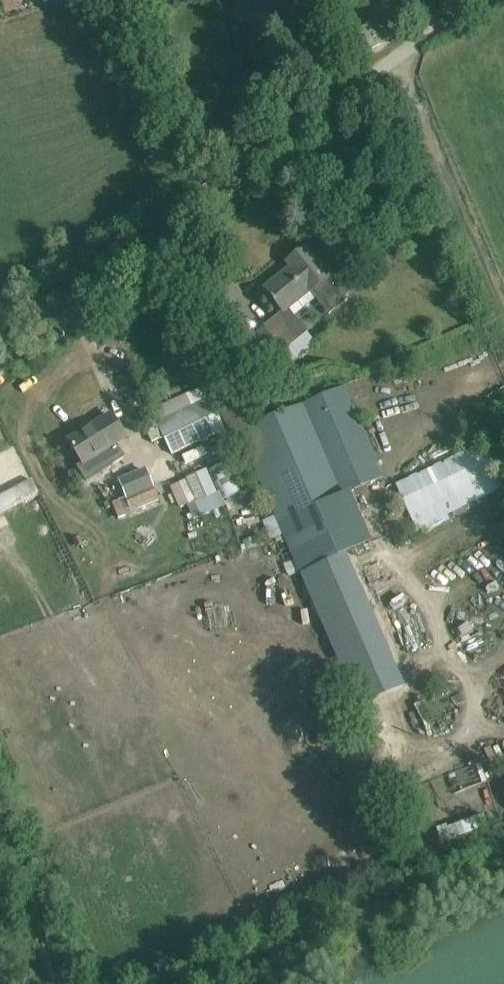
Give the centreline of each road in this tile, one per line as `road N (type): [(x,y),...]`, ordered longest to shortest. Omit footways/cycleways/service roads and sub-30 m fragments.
road 1 (unclassified): [(0,370),(465,0)]

